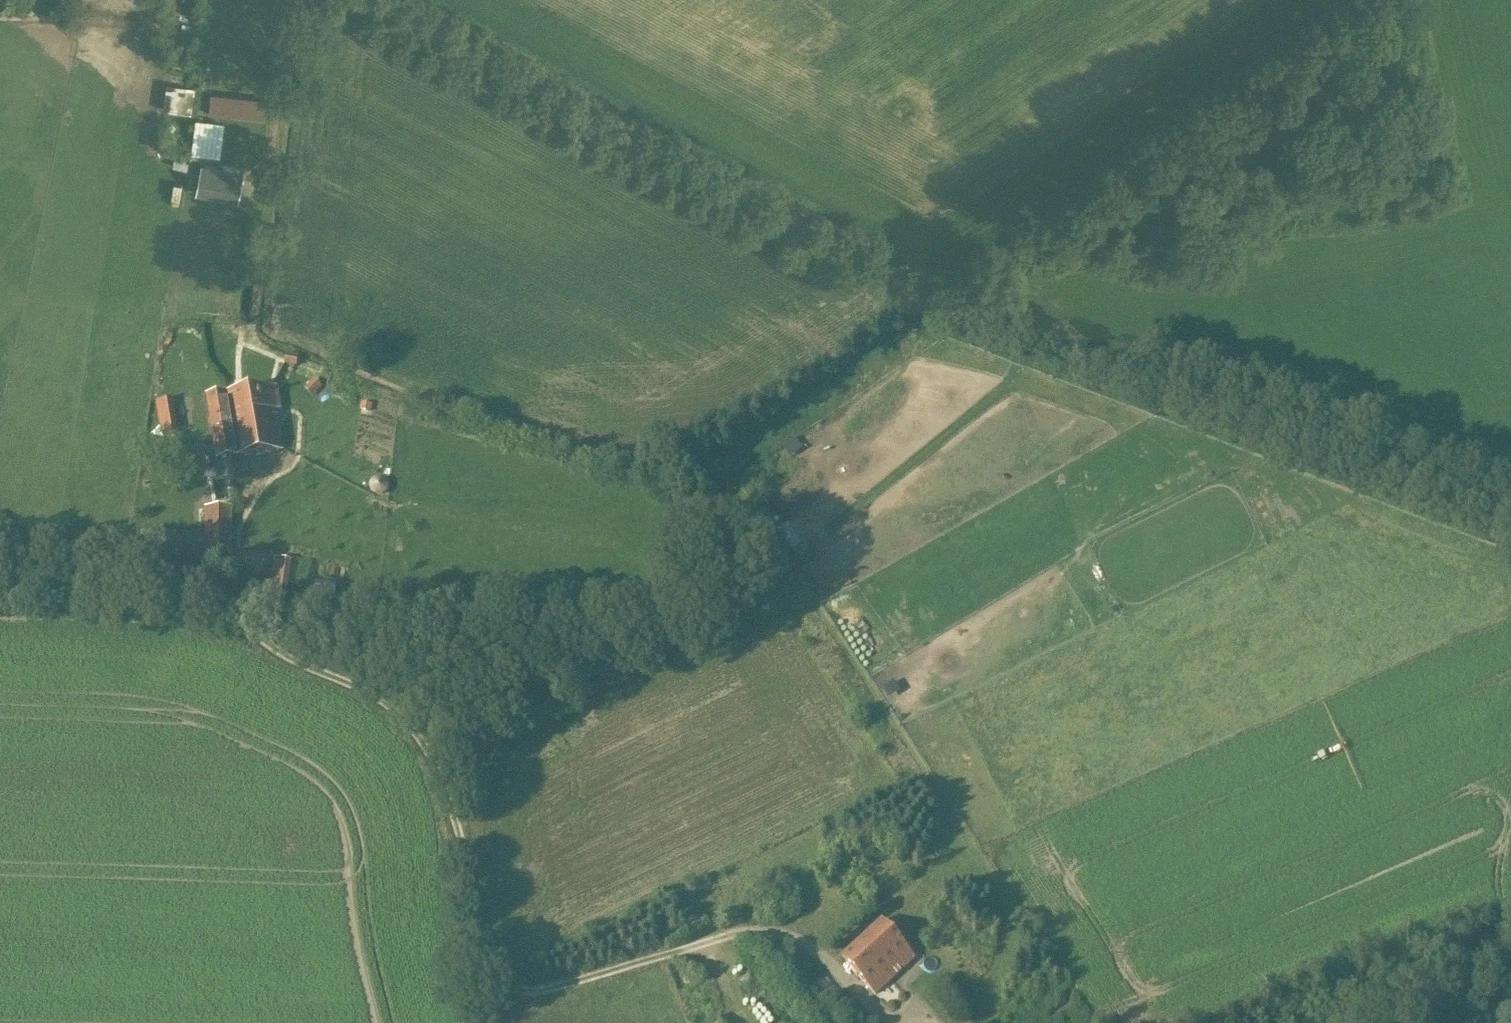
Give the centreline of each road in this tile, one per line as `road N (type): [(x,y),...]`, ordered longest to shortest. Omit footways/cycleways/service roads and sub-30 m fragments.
road 1 (unclassified): [(1510,518),(894,281),(378,0)]
road 2 (unclassified): [(678,950),(523,999),(484,966),(448,799),(427,750),(398,712),(358,685),(265,645),(202,598),(146,585),(0,581)]

